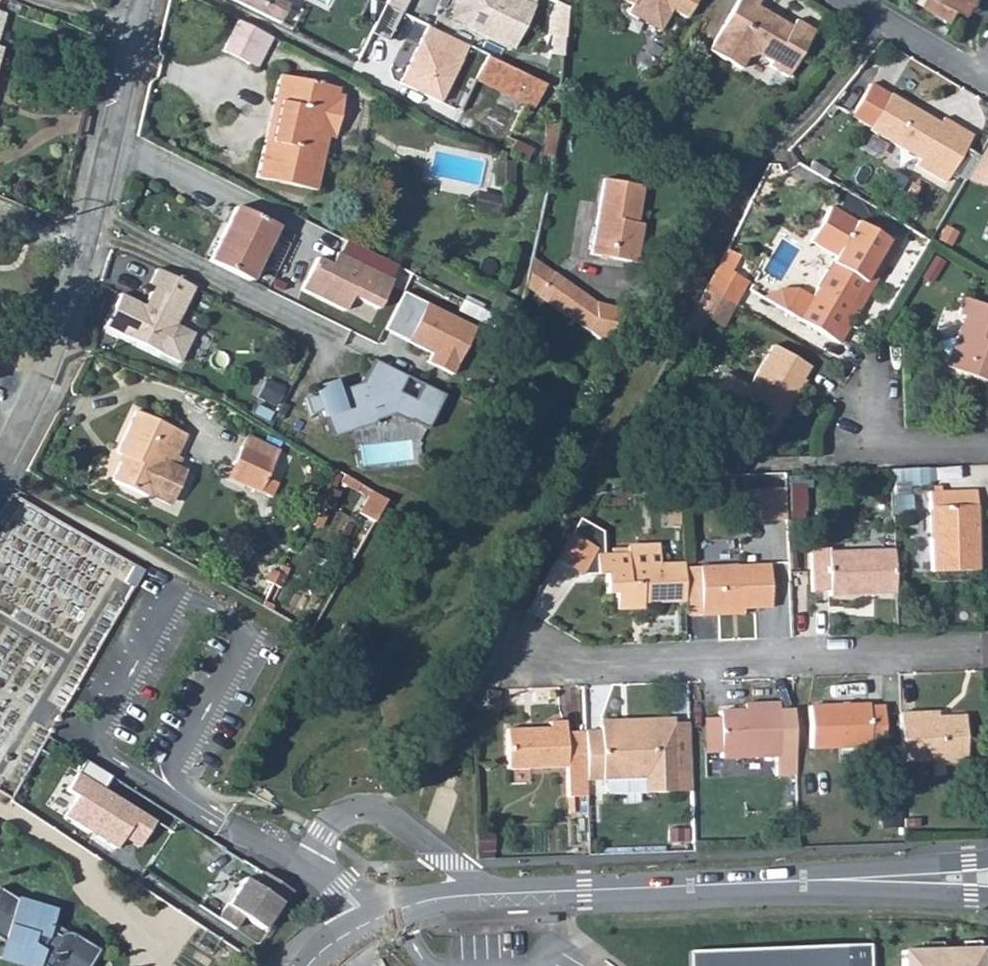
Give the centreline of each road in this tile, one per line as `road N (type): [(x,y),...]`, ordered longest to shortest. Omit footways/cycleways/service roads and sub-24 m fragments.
road 1 (residential): [(987,649),(547,670),(486,656)]
road 2 (tertiary): [(796,881),(426,902),(371,920),(318,965)]
road 3 (residential): [(143,0),(89,239),(0,468)]
road 4 (residential): [(987,448),(878,454),(876,370)]
road 5 (tertiary): [(987,859),(796,881)]
road 6 (tertiary): [(796,881),(987,894)]
road 7 (residential): [(987,77),(851,0)]

